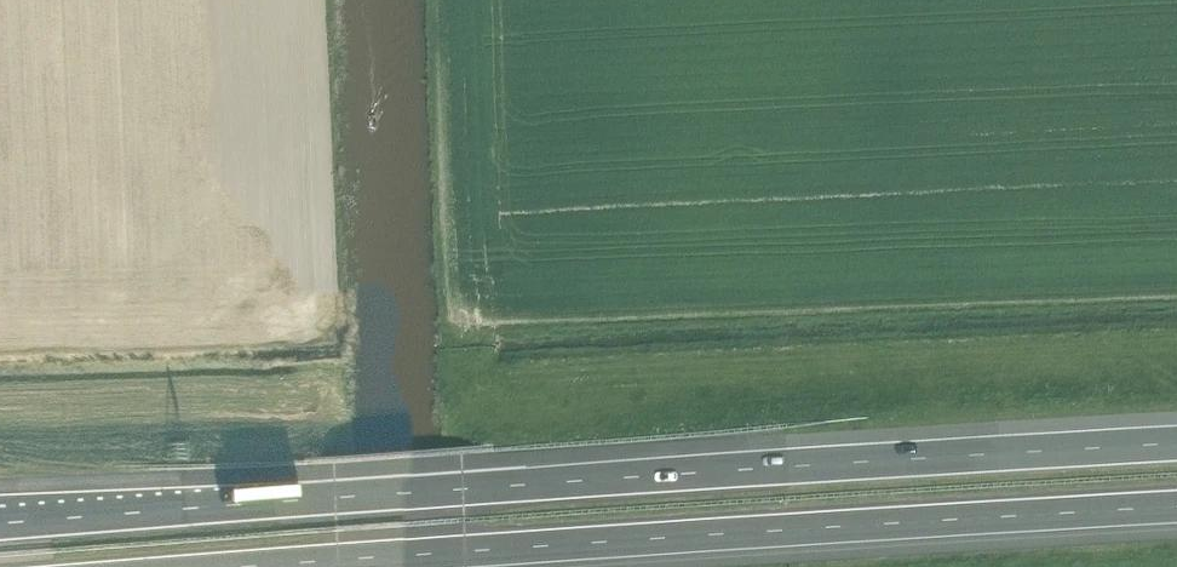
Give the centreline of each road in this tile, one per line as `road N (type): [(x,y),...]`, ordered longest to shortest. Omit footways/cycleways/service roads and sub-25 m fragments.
road 1 (motorway): [(1176,444),(0,525)]
road 2 (motorway): [(281,566),(1176,506)]

